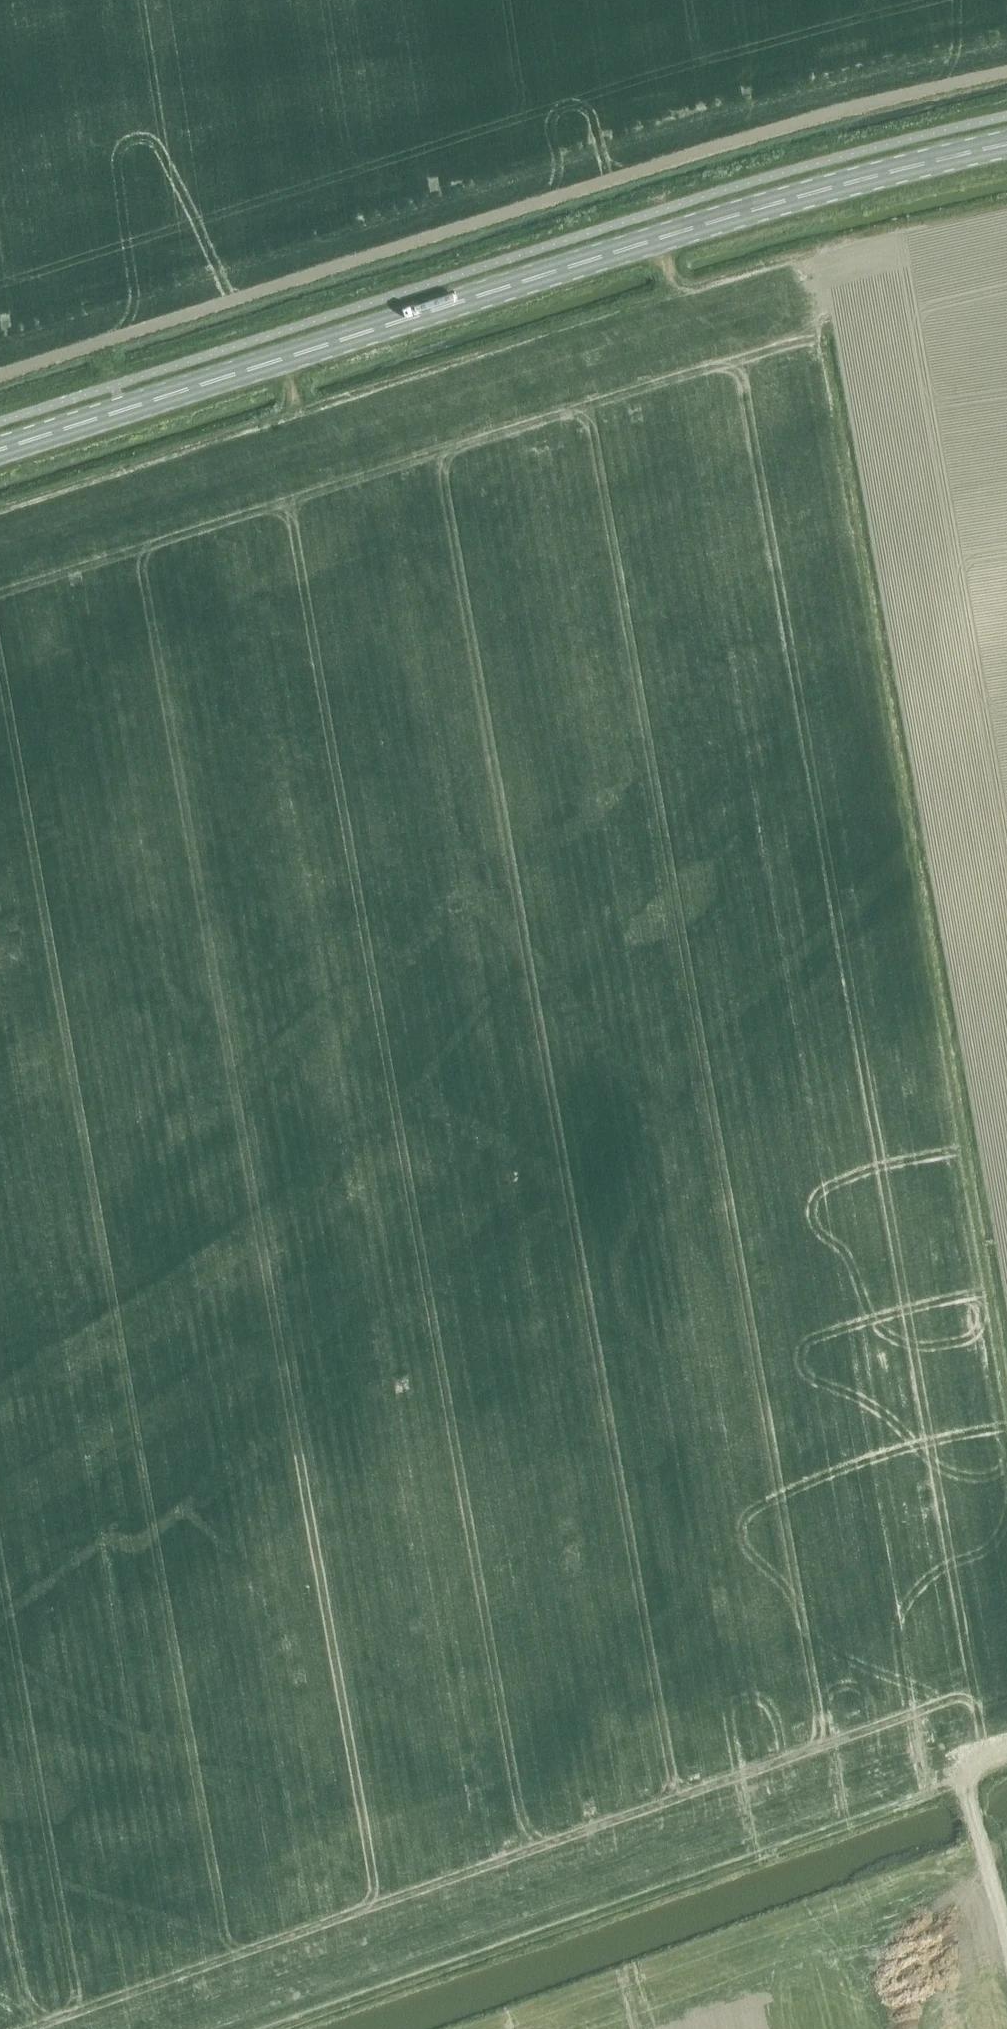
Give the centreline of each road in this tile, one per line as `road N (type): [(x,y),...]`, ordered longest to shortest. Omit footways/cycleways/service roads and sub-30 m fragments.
road 1 (primary): [(0,448),(753,205),(1006,143)]

